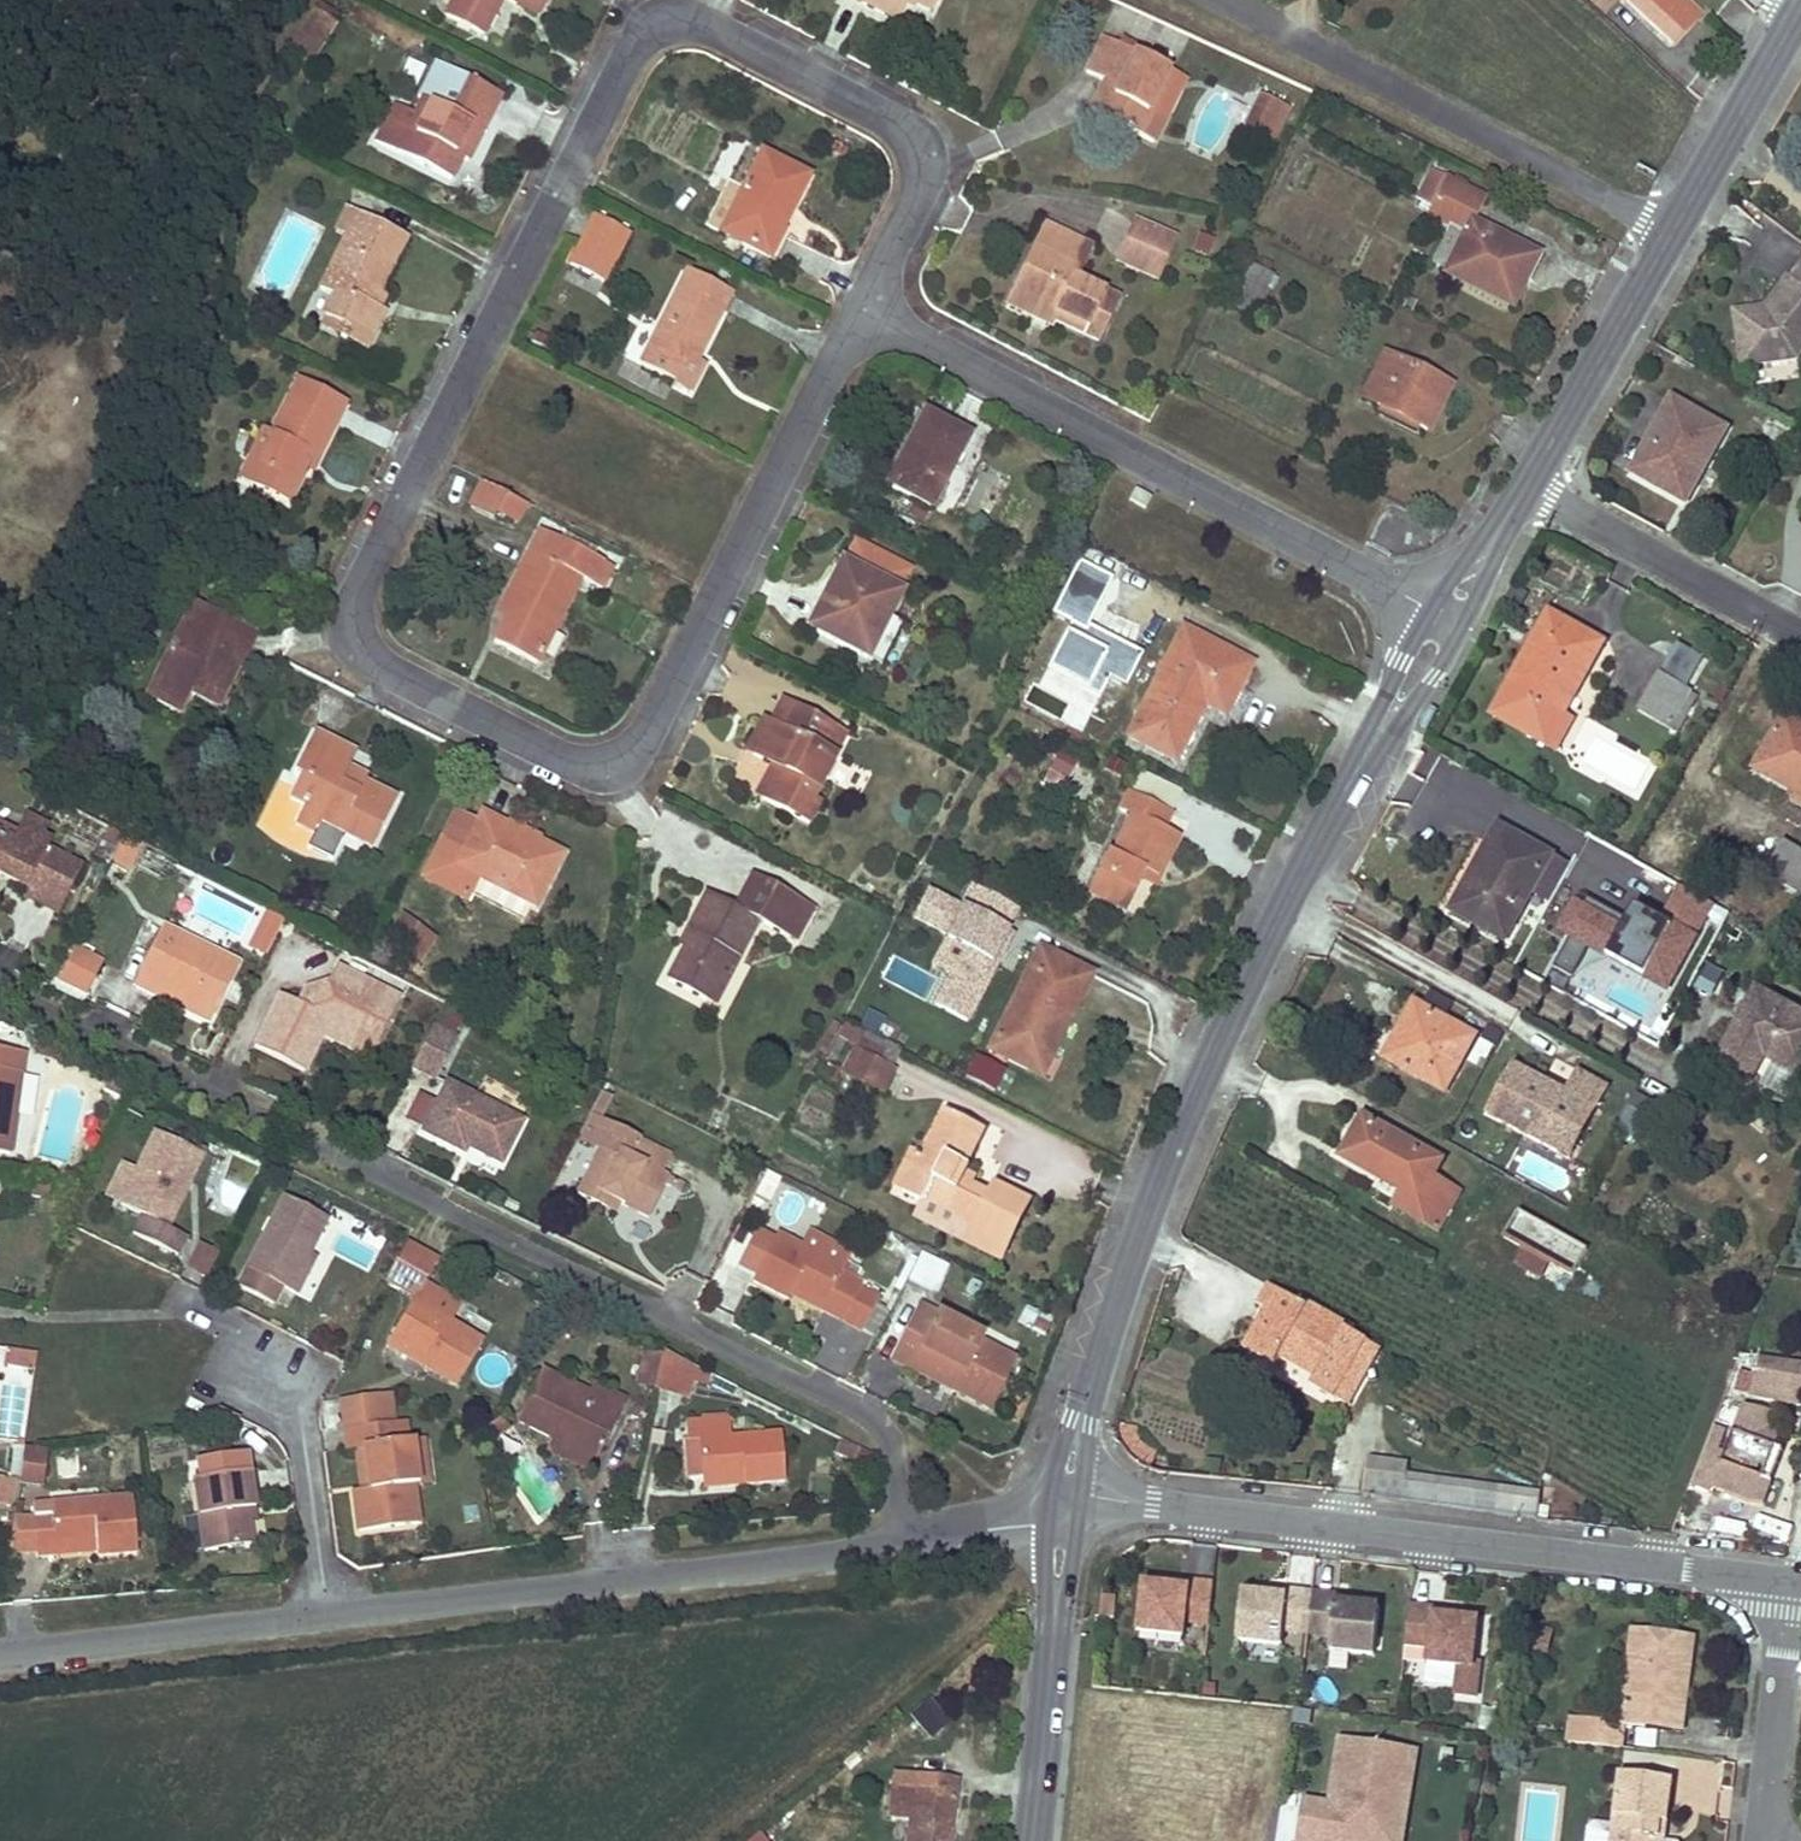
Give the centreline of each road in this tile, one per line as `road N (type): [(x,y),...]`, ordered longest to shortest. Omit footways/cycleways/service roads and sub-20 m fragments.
road 1 (residential): [(863,315),(632,755),(587,769),(368,660),(354,611),(647,32),(686,22),(904,136),(926,187)]
road 2 (residential): [(897,1544),(903,1490),(890,1427),(0,1001)]
road 3 (secondary): [(1066,1490),(1109,1320),(1202,1087),(1290,899),(1451,618)]
road 4 (unclassified): [(1066,1490),(1793,1578)]
road 5 (residential): [(863,315),(1451,618)]
road 6 (unclassified): [(333,1616),(897,1544)]
road 7 (residential): [(1226,0),(1669,226)]
road 8 (unclassified): [(0,1653),(333,1616)]
road 9 (secondary): [(1034,1840),(1062,1517)]
road 10 (residential): [(1800,639),(1525,486)]
road 11 (secondary): [(1525,486),(1669,226)]
road 12 (residential): [(333,1616),(304,1428),(270,1363)]
road 13 (residential): [(1771,1840),(1793,1578)]
road 14 (secondary): [(1669,226),(1800,16)]
road 15 (unclassified): [(897,1544),(1062,1517)]
road 16 (secondary): [(1451,618),(1525,486)]
road 17 (residential): [(926,187),(863,315)]

